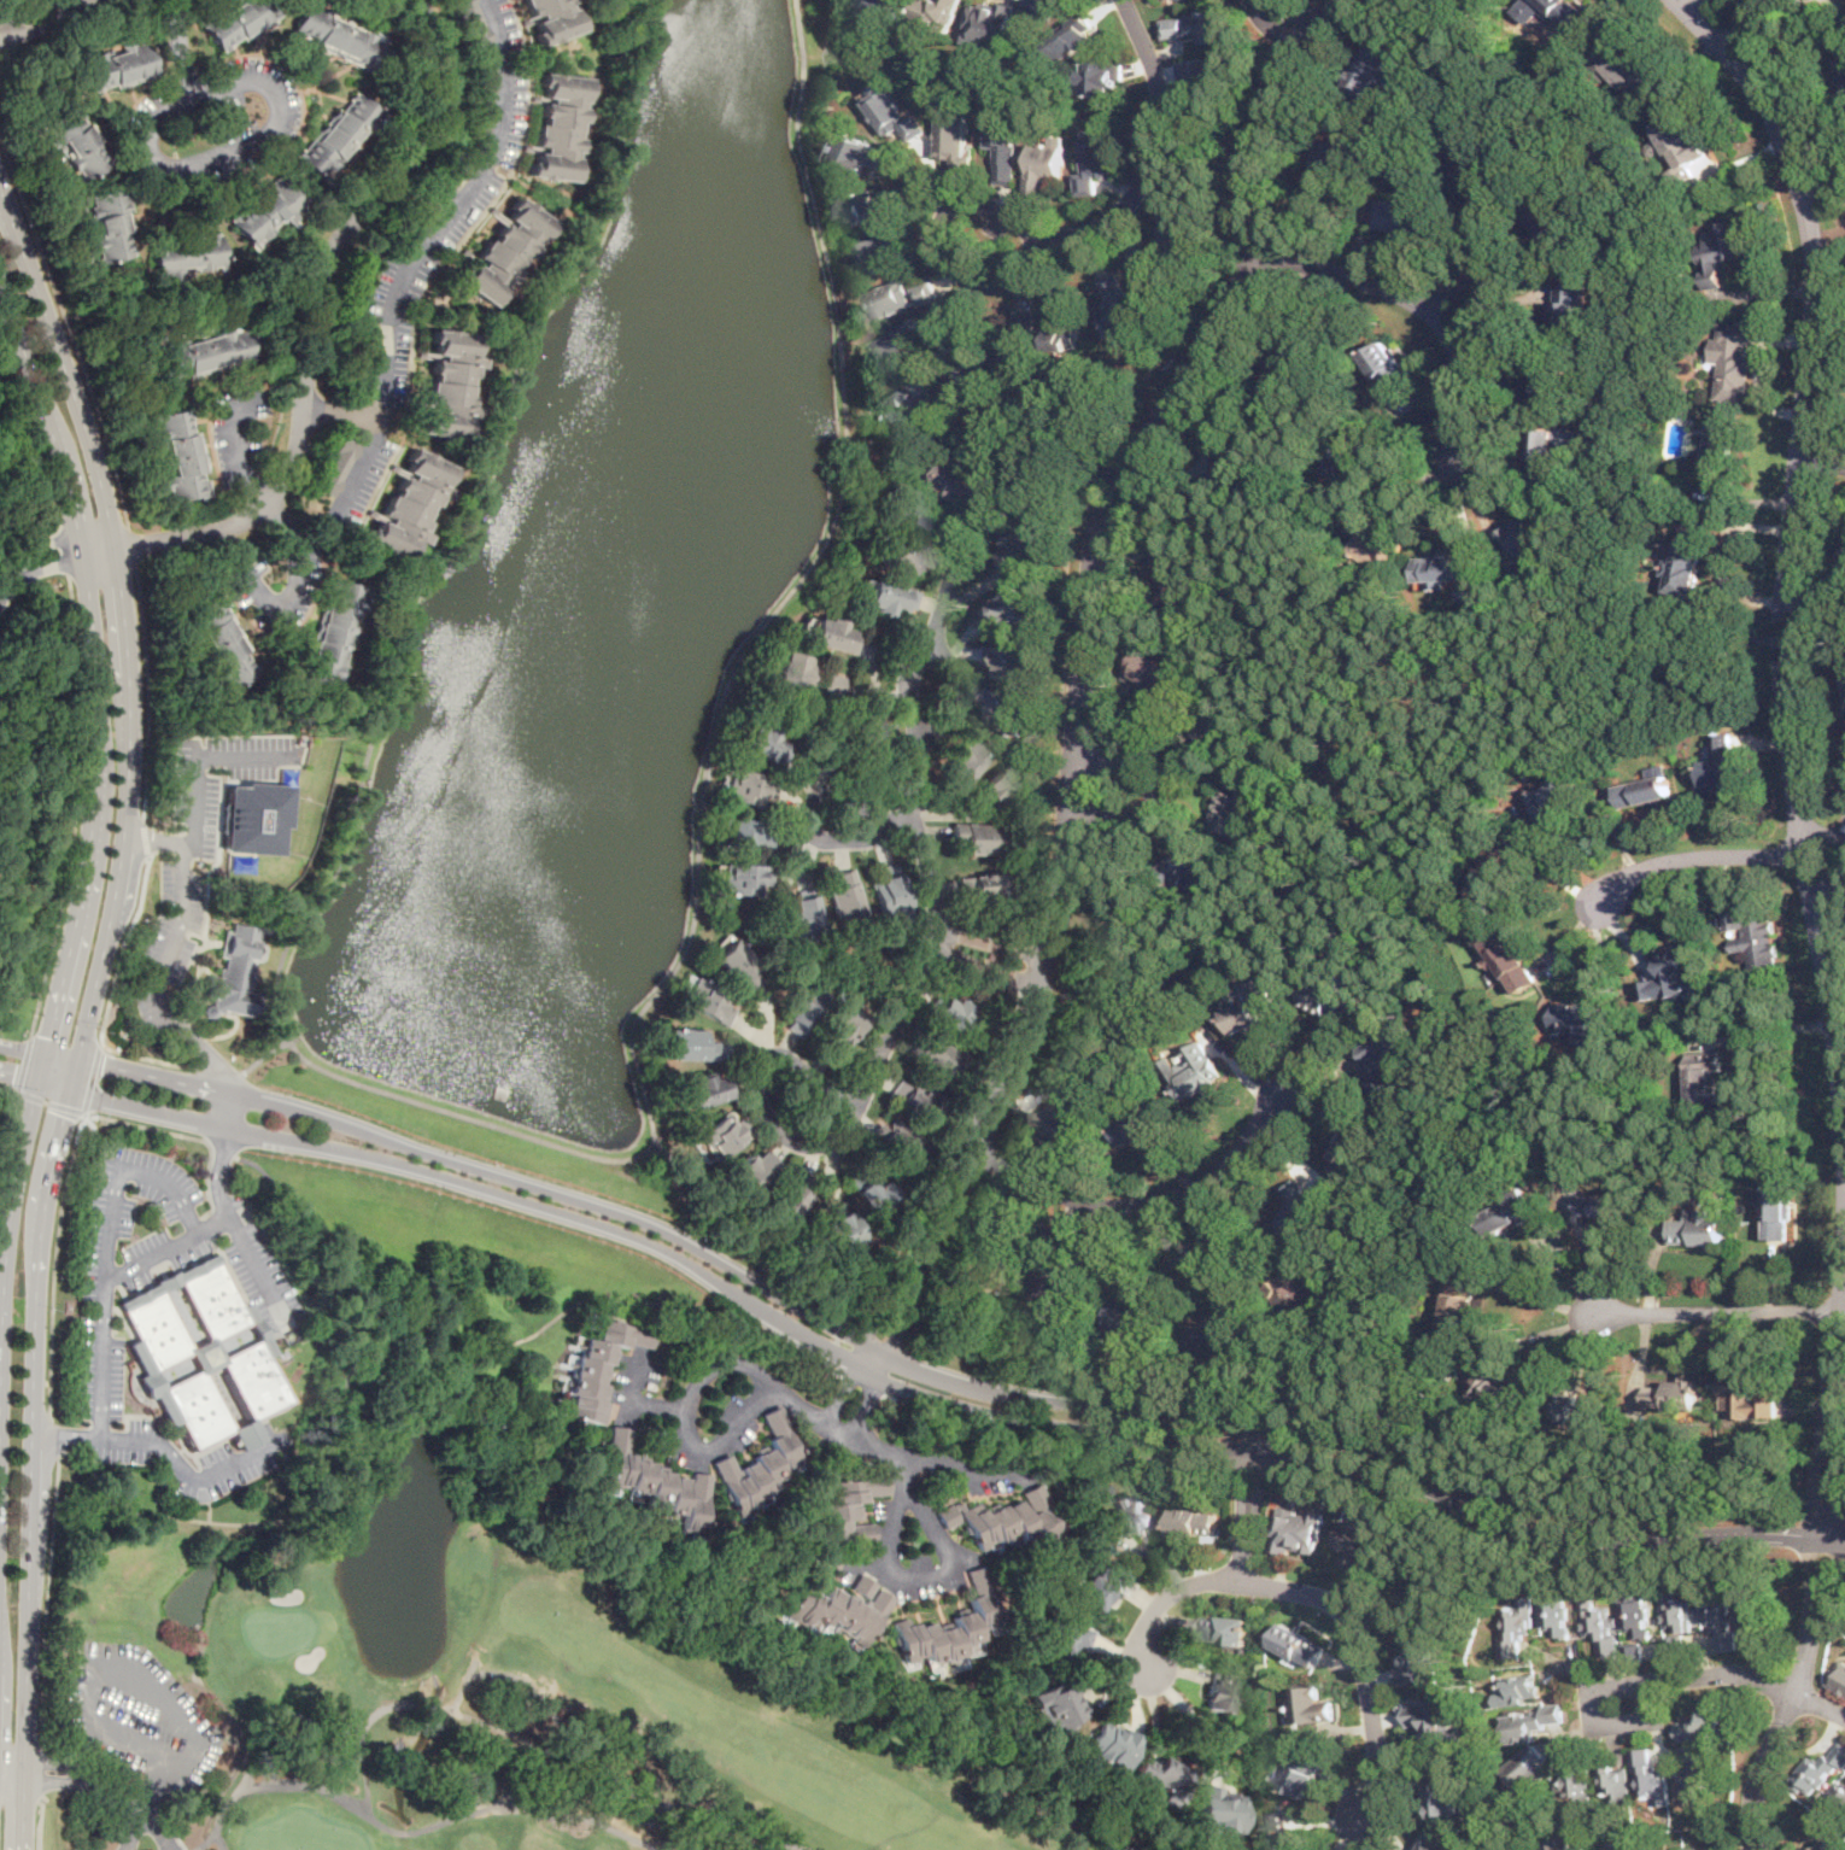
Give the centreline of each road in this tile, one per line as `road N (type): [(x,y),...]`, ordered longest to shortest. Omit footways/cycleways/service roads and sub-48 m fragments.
road 1 (residential): [(69,1089),(397,1164),(608,1228),(704,1272),(862,1375),(939,1401),(1093,1430),(1382,1466),(1490,1514),(1577,1533),(1764,1532),(1844,1545)]
road 2 (residential): [(1844,1518),(1767,1510),(1600,1517),(1484,1487),(1388,1447),(953,1383),(873,1351),(613,1212),(227,1093)]
road 3 (secondary): [(22,1849),(43,1207),(124,832),(130,704),(115,548),(82,412),(0,187)]
road 4 (residential): [(1826,1541),(1839,1097),(1781,651),(1809,324),(1803,215),(1776,121),(1676,0)]
road 5 (residential): [(838,1429),(970,1151),(1041,971),(1072,781),(1085,757),(1090,598),(1113,508),(1129,472),(1225,333),(1242,289),(1271,116),(1306,34),(1335,0)]
road 6 (secondary): [(0,288),(48,422),(81,551),(98,756),(78,908),(8,1204),(0,1436)]
road 7 (residential): [(413,0),(441,48),(437,119),(348,226),(323,270),(289,474),(227,527),(81,551)]
road 8 (residential): [(855,1108),(935,939),(914,821),(918,749),(962,691),(960,673),(933,637),(966,537)]
road 9 (residential): [(1363,1823),(1381,1791),(1364,1643),(1339,1605),(1237,1580),(1202,1581),(1173,1592),(1152,1612),(1143,1641),(1147,1672)]
road 10 (residential): [(970,1151),(1107,1206),(1161,1204),(1207,1181),(1282,1096)]
road 11 (residential): [(1462,468),(1463,376),(1441,322),(1363,279),(1248,247)]
road 12 (residential): [(1646,1682),(1650,1717),(1591,1723),(1587,1688),(1646,1682),(1735,1674),(1796,1693)]
road 13 (residential): [(195,98),(152,122),(148,145),(159,165),(188,166),(266,134),(279,117),(259,82),(195,98)]
road 14 (residential): [(1123,0),(1154,70),(1165,124),(1146,182),(1094,228),(1035,235)]
road 15 (residential): [(1753,1849),(1755,1785),(1796,1693),(1826,1541)]
road 16 (residential): [(901,1456),(903,1477),(950,1573),(925,1581),(897,1576),(889,1559),(903,1477)]
road 17 (residential): [(855,1108),(793,1061),(758,1064),(765,1114),(790,1141),(826,1144),(855,1108)]
road 18 (residential): [(1035,235),(989,206),(962,200),(942,215),(939,232),(955,264),(973,279),(997,282),(1025,267),(1035,235)]
road 19 (residential): [(838,1429),(750,1369),(727,1363),(710,1369),(681,1411),(632,1401)]
road 20 (residential): [(1834,1316),(1594,1315)]
road 21 (residential): [(914,821),(882,821),(833,796),(818,796),(803,819),(815,838),(838,841),(867,838),(882,821)]
road 22 (residential): [(1597,906),(1618,878),(1652,865),(1700,853),(1803,851)]
road 23 (residential): [(838,1429),(901,1456),(1038,1480)]
road 24 (residential): [(265,500),(287,527),(298,581),(277,609),(246,575)]
road 25 (residential): [(1425,310),(1481,281),(1498,288),(1499,308),(1452,346)]
road 26 (residential): [(227,1093),(76,1060)]
road 27 (residential): [(681,1411),(687,1442),(725,1444),(767,1381)]

